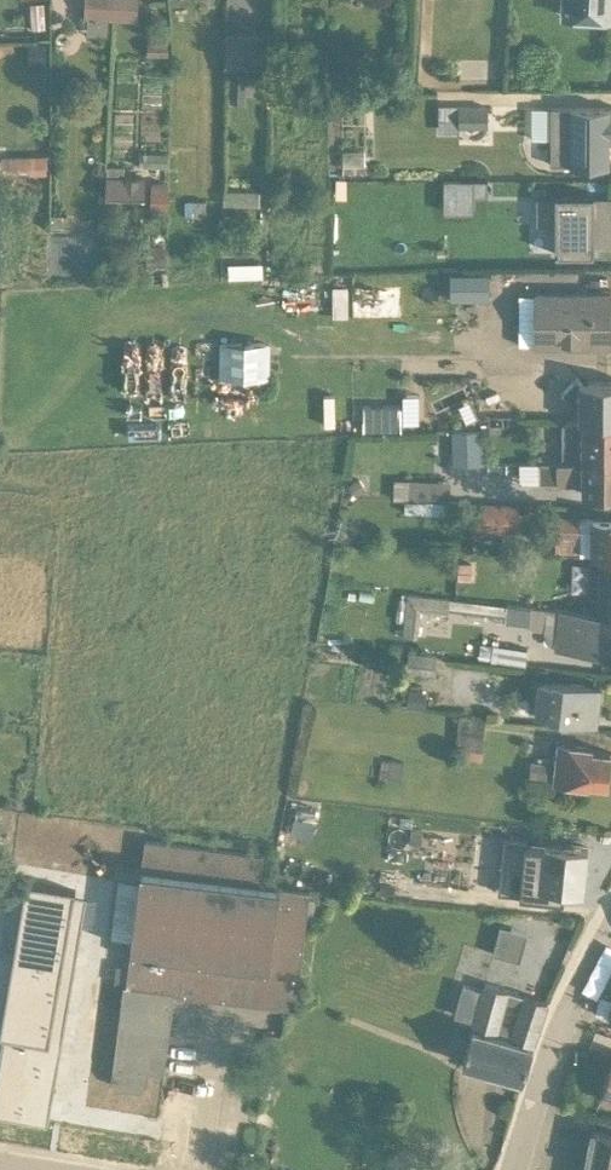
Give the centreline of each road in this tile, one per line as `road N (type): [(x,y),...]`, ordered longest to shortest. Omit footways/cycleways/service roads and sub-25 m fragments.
road 1 (residential): [(610,911),(565,989),(507,1169)]

